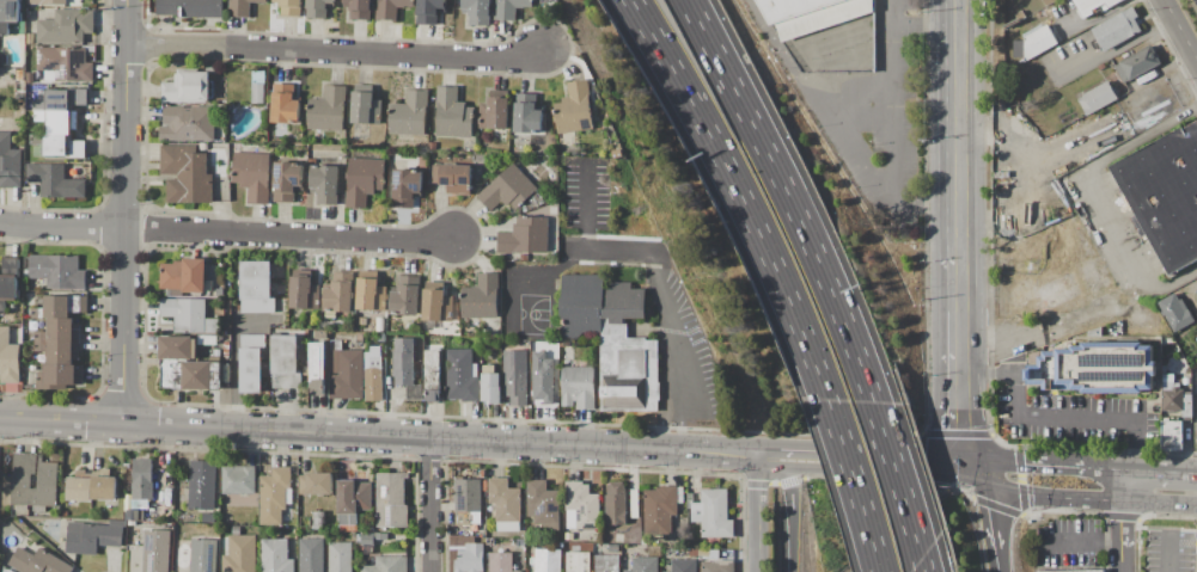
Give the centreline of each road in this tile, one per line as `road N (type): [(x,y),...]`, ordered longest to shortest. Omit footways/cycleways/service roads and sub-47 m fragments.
road 1 (tertiary): [(0,418),(759,459)]
road 2 (motorway): [(631,0),(743,199),(826,400)]
road 3 (motorway): [(873,402),(801,225),(687,0)]
road 4 (residential): [(131,0),(122,422)]
road 5 (residential): [(129,45),(506,61),(543,49)]
road 6 (residential): [(123,226),(452,241)]
road 7 (secondary): [(957,312),(955,0)]
road 8 (tertiary): [(972,478),(1071,498),(1196,505)]
road 9 (motorway): [(826,400),(880,571)]
road 10 (motorway): [(920,559),(873,402)]
road 11 (secondary): [(959,461),(957,312)]
road 12 (residential): [(436,438),(435,571)]
road 13 (motorway): [(948,475),(860,571)]
road 14 (residential): [(0,222),(123,226)]
road 15 (tertiary): [(878,456),(776,450),(759,459)]

